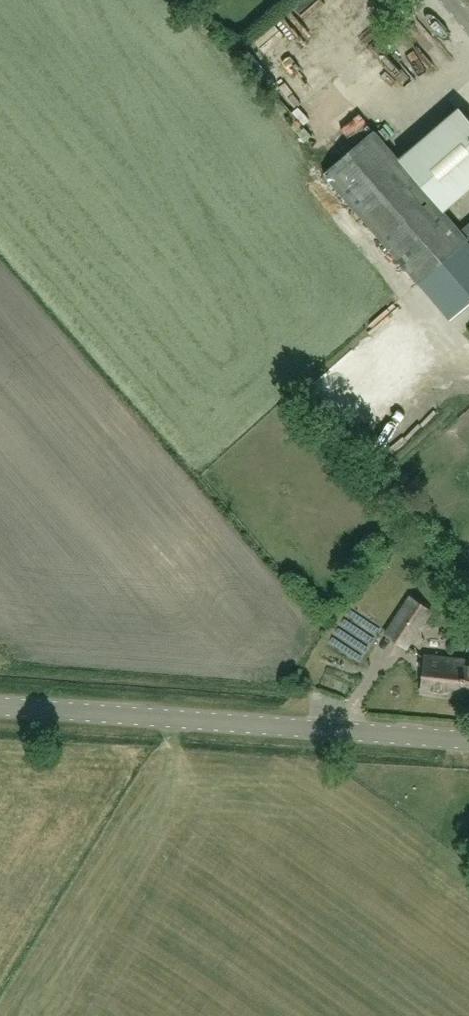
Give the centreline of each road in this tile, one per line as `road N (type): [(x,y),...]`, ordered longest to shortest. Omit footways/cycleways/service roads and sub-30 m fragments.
road 1 (tertiary): [(0,708),(468,741)]

